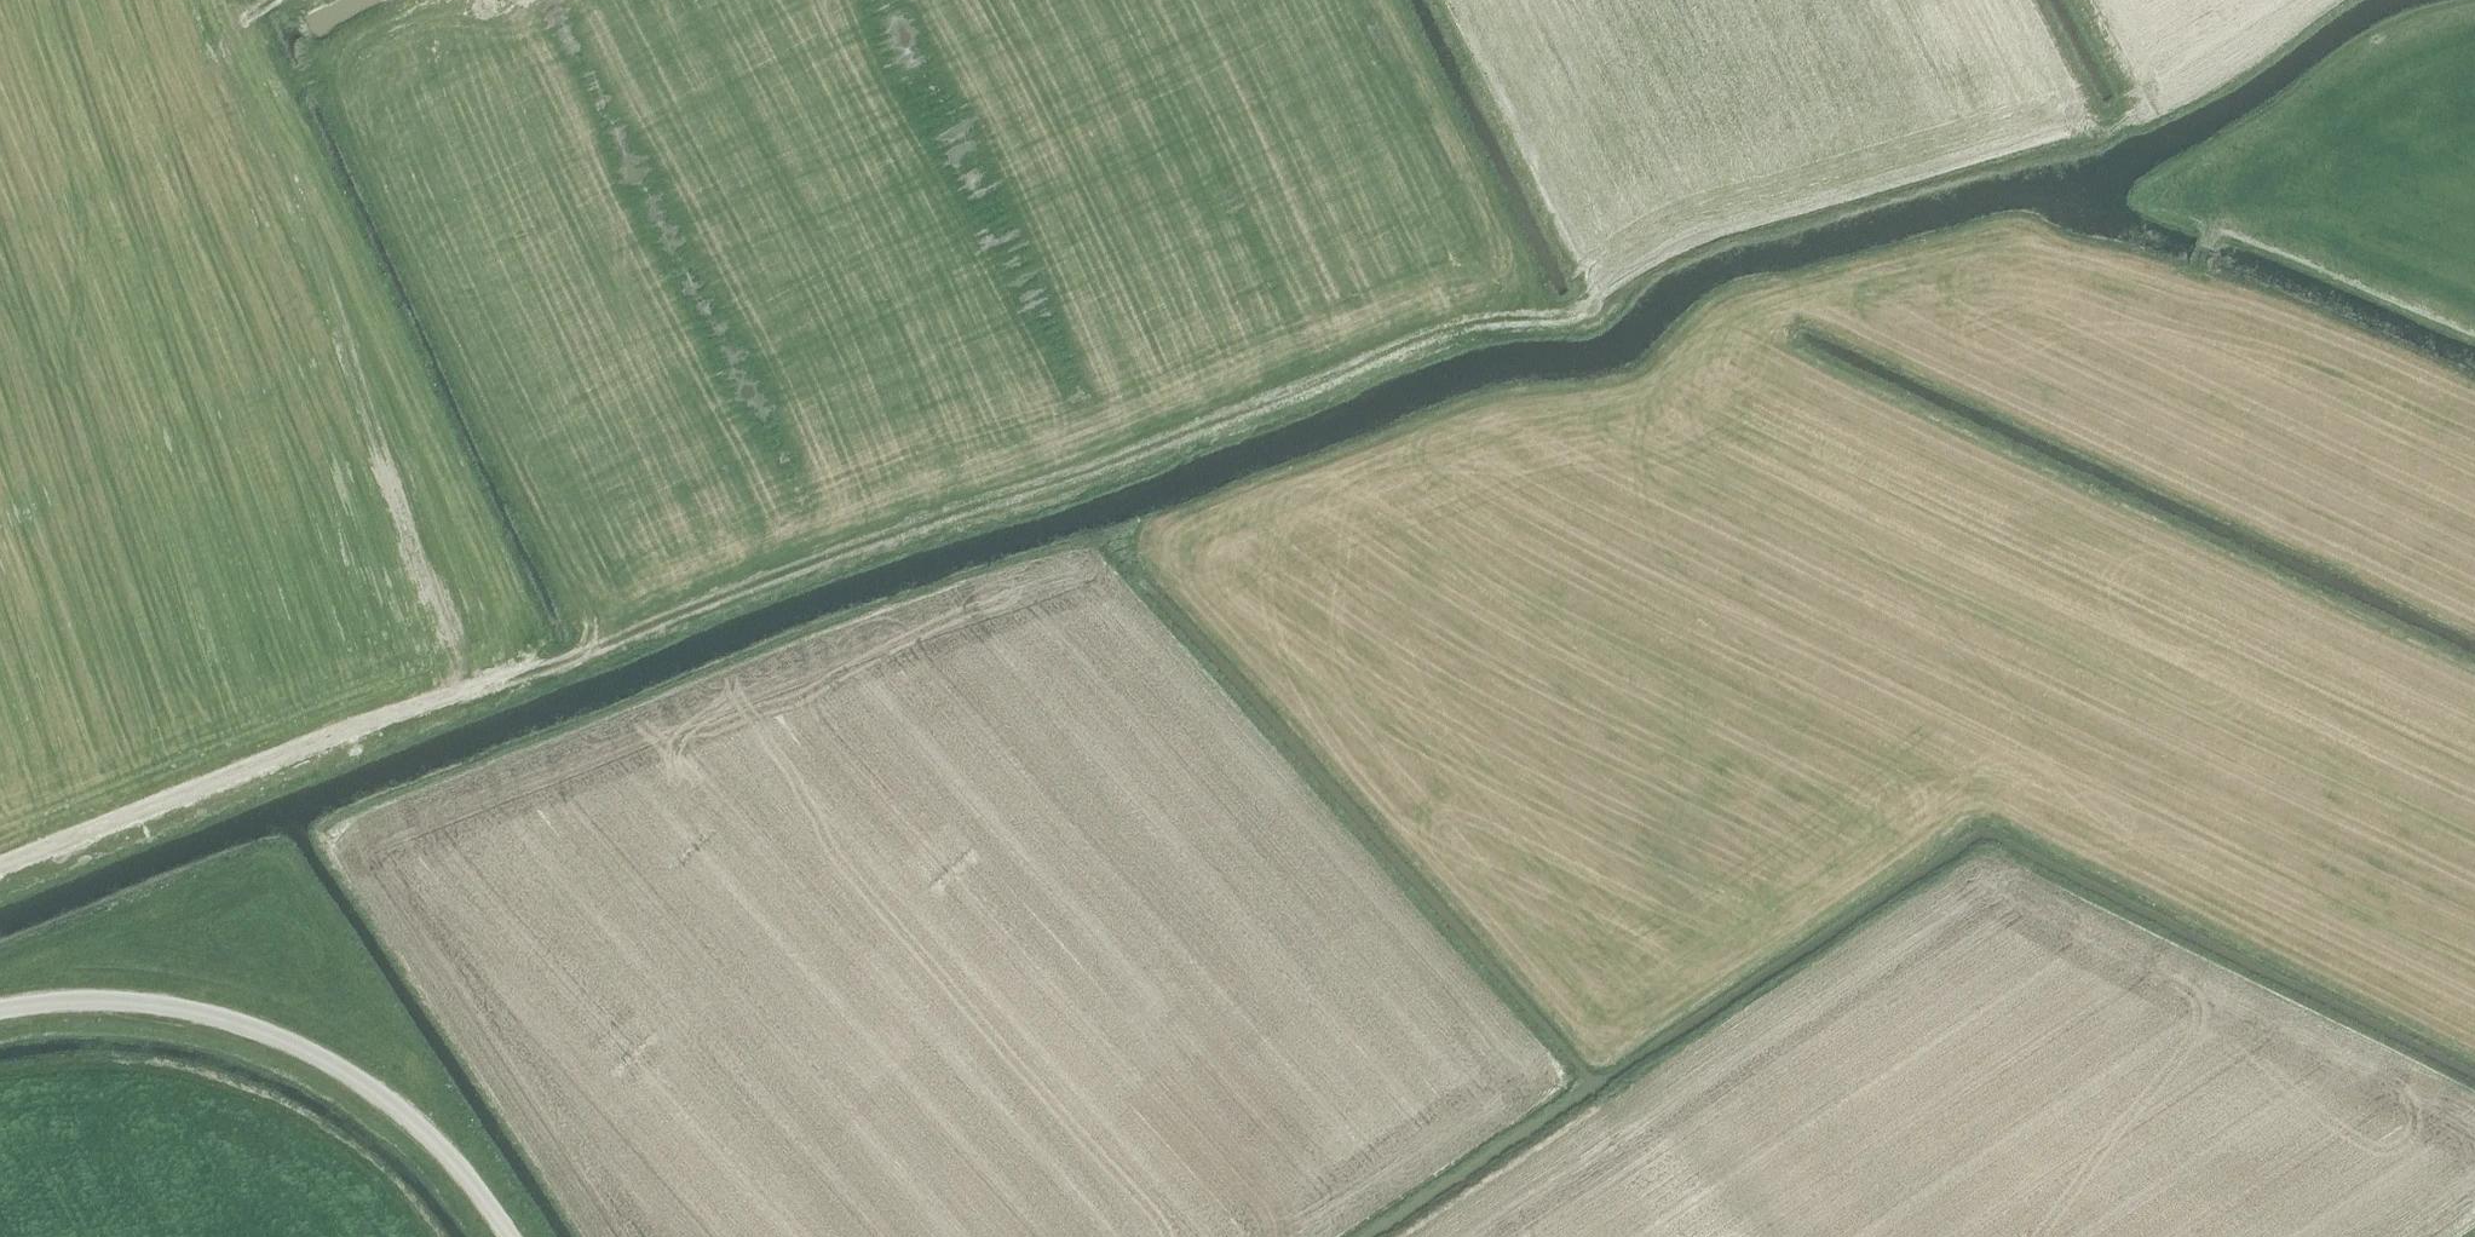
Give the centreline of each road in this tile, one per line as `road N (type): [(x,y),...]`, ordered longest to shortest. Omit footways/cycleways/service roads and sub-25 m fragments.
road 1 (unclassified): [(508,1236),(427,1130),(324,1059),(184,1009),(100,1000),(0,1010)]

